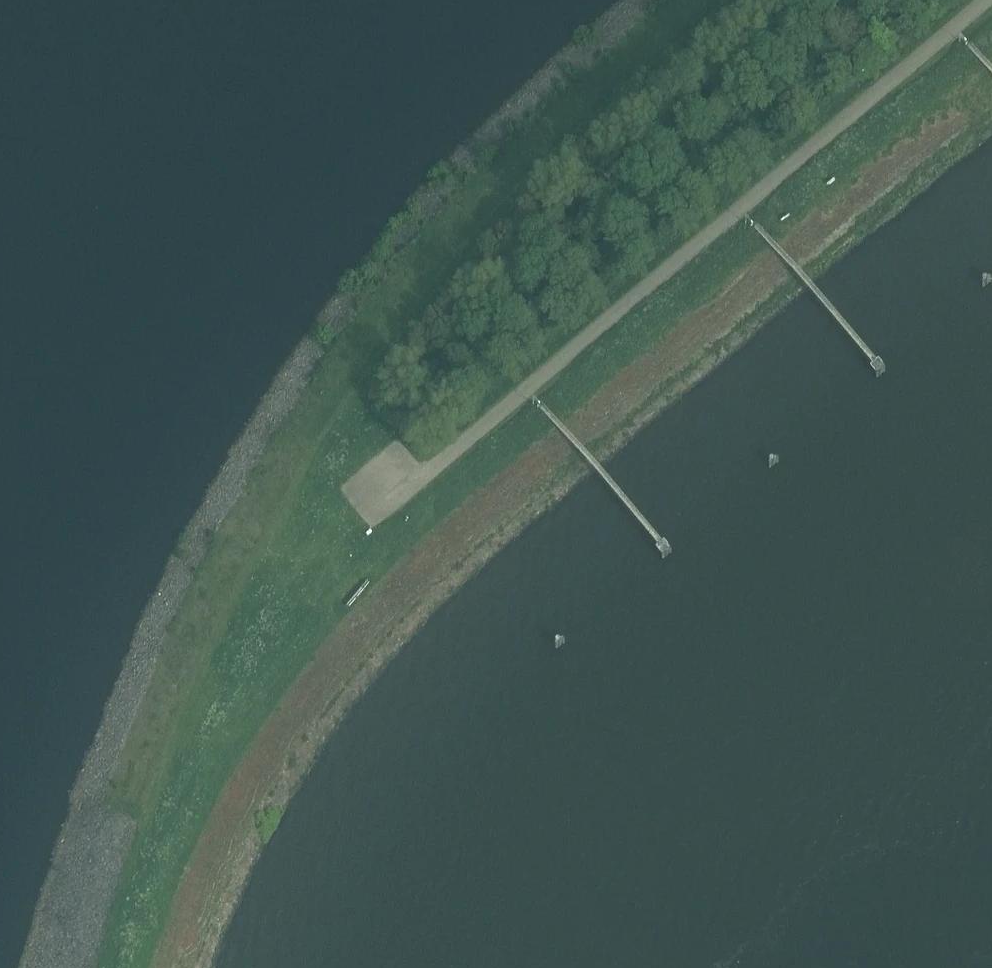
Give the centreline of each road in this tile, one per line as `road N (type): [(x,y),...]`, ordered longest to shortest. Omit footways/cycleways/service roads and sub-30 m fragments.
road 1 (unclassified): [(367,490),(387,503),(524,398),(991,3)]

